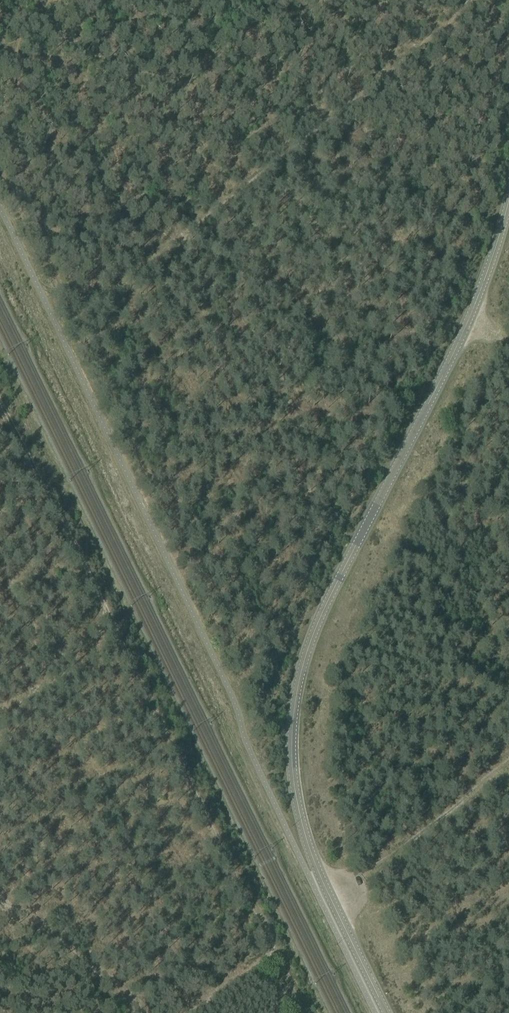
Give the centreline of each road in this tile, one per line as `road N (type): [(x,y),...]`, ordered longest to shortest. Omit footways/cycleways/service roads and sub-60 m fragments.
road 1 (tertiary): [(508,195),(451,354),(315,629),(295,699),(293,781),(308,845),(386,1012)]

